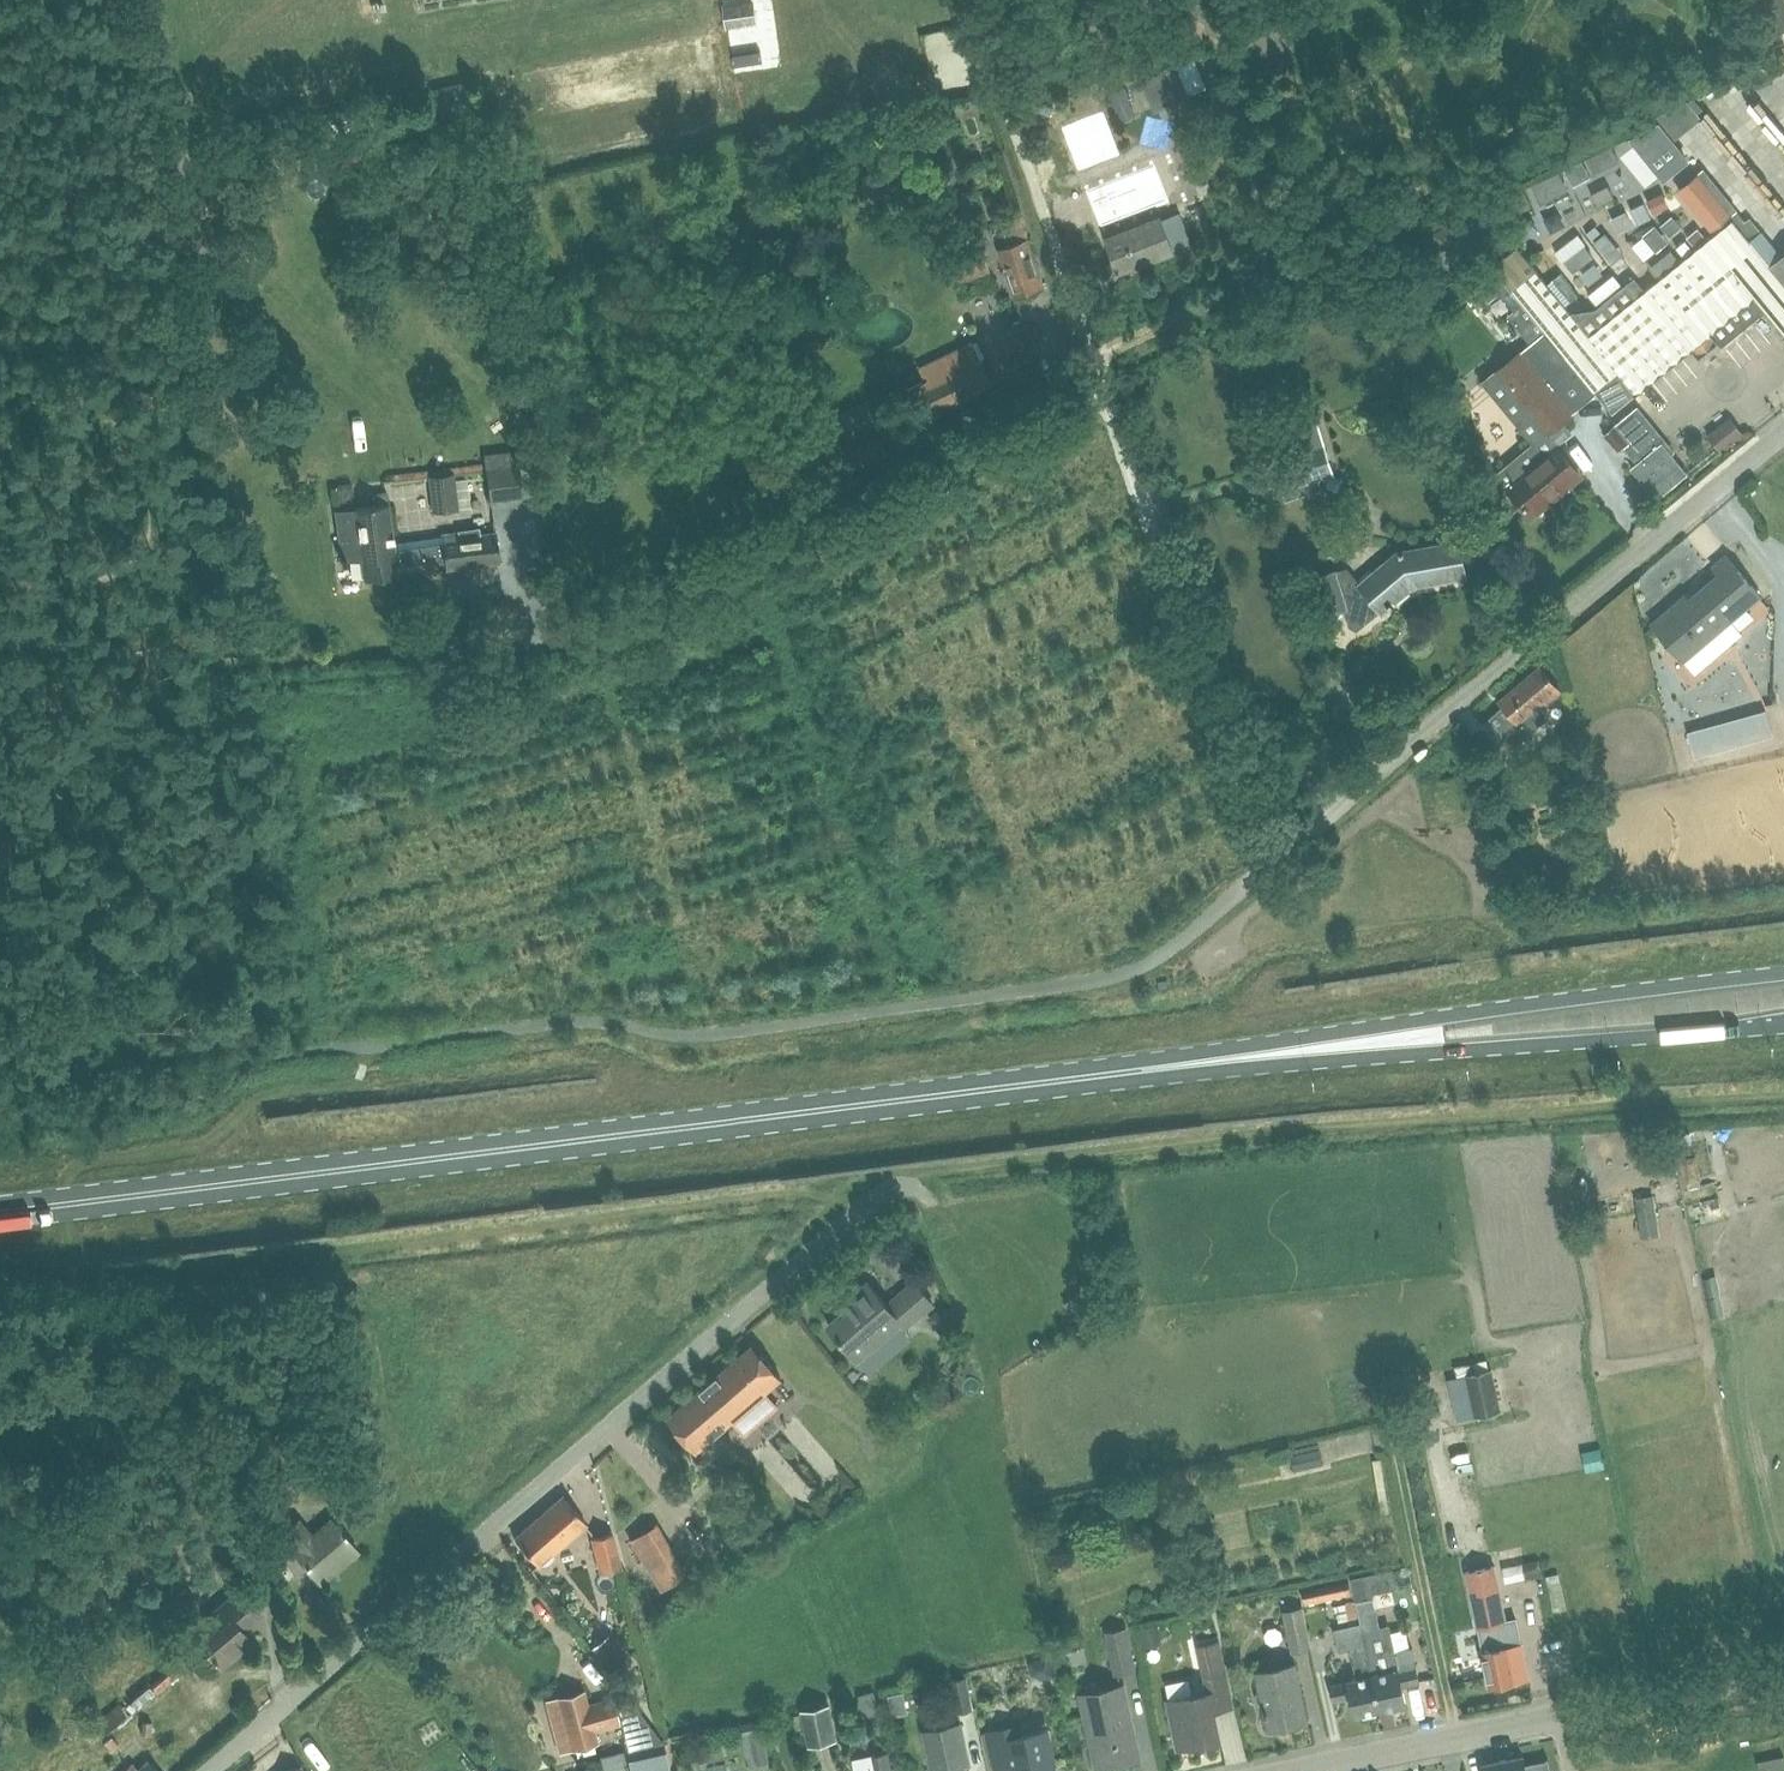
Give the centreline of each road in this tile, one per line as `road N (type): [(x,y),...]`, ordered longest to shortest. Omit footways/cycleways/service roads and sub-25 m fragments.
road 1 (track): [(117,0),(285,1052),(342,1054),(582,1029),(741,1036),(1127,983)]
road 2 (primary): [(1309,1053),(0,1219)]
road 3 (unclassified): [(200,1770),(376,1632),(899,1185)]
road 4 (track): [(984,0),(1106,375),(1282,858)]
road 5 (unclassified): [(1127,983),(1783,433)]
road 6 (track): [(1106,375),(550,645)]
road 7 (primary): [(1783,976),(1458,1017),(1309,1053)]
road 8 (primary): [(1309,1053),(1783,1023)]
road 9 (unclassified): [(1315,1770),(1564,1717)]
road 10 (unclassified): [(1564,1717),(1783,1670)]

